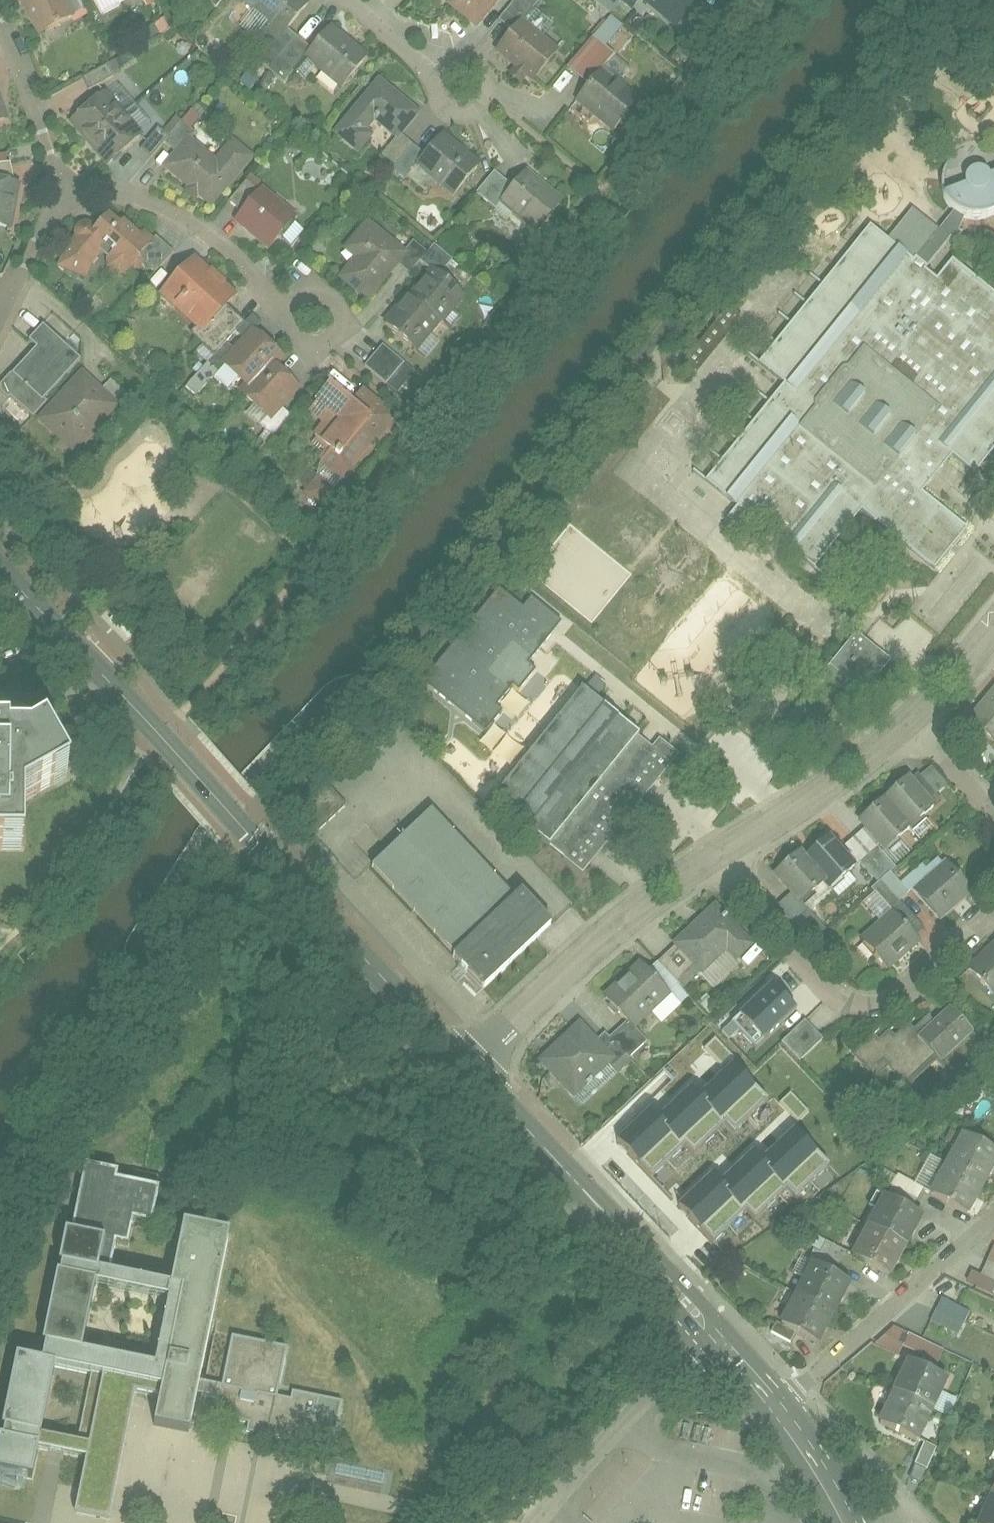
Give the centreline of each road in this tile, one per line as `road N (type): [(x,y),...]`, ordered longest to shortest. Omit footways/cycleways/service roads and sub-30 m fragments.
road 1 (tertiary): [(469,1068),(0,562)]
road 2 (residential): [(993,906),(894,1000),(850,1003),(824,989),(720,854)]
road 3 (tertiary): [(715,1338),(469,1068)]
road 4 (residential): [(720,854),(678,876),(469,1068)]
road 5 (residential): [(68,179),(177,208),(308,327)]
road 6 (residential): [(993,1221),(778,1412)]
road 7 (residential): [(715,1338),(530,1522)]
road 8 (residential): [(913,717),(805,806),(720,854)]
road 9 (residential): [(68,179),(0,41)]
road 10 (residential): [(5,317),(68,179)]
road 11 (residential): [(360,0),(457,97)]
road 12 (tertiary): [(849,1522),(778,1412)]
road 13 (residential): [(993,626),(913,717)]

